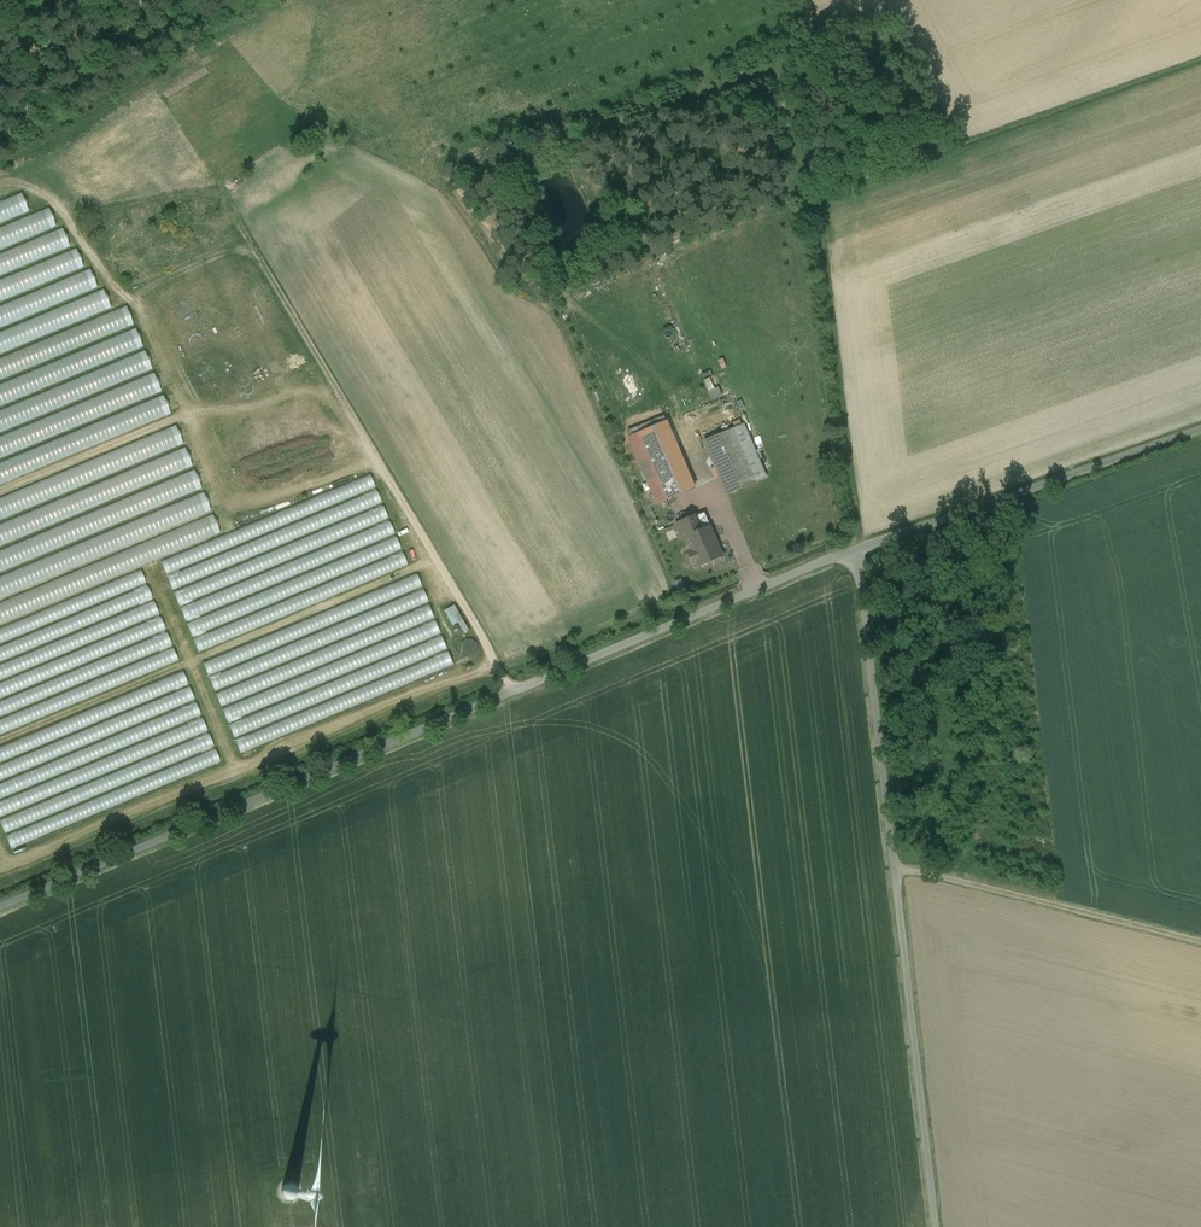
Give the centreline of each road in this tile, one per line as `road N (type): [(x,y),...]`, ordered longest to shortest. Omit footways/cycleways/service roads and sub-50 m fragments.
road 1 (unclassified): [(0,902),(856,551)]
road 2 (unclassified): [(935,1226),(856,551)]
road 3 (track): [(511,692),(435,568),(0,748)]
road 4 (unclassified): [(856,551),(1200,431)]
road 5 (track): [(895,869),(1200,943)]

